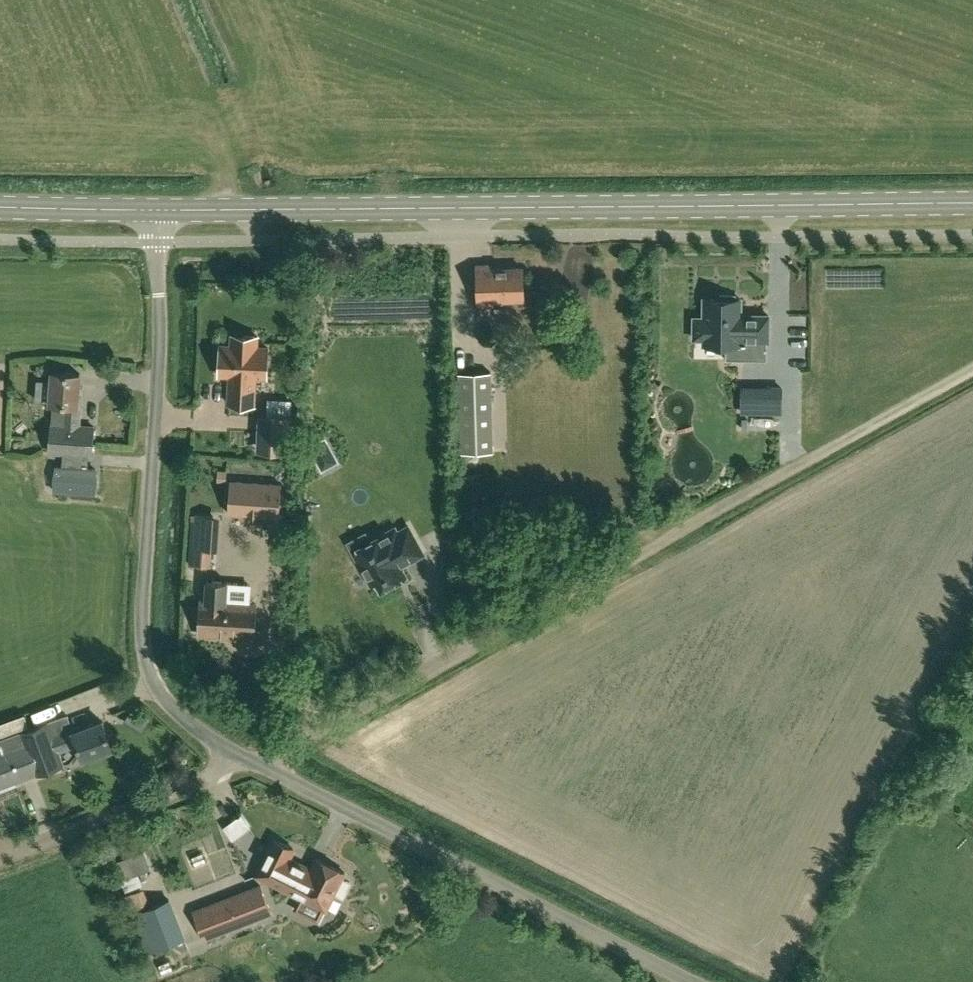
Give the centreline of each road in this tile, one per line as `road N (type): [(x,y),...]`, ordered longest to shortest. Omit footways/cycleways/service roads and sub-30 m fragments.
road 1 (unclassified): [(687,981),(204,740),(160,696),(140,638),(159,214)]
road 2 (track): [(258,763),(972,369)]
road 3 (secondary): [(159,214),(972,205)]
road 4 (track): [(0,856),(245,759)]
road 5 (secondary): [(0,210),(159,214)]

